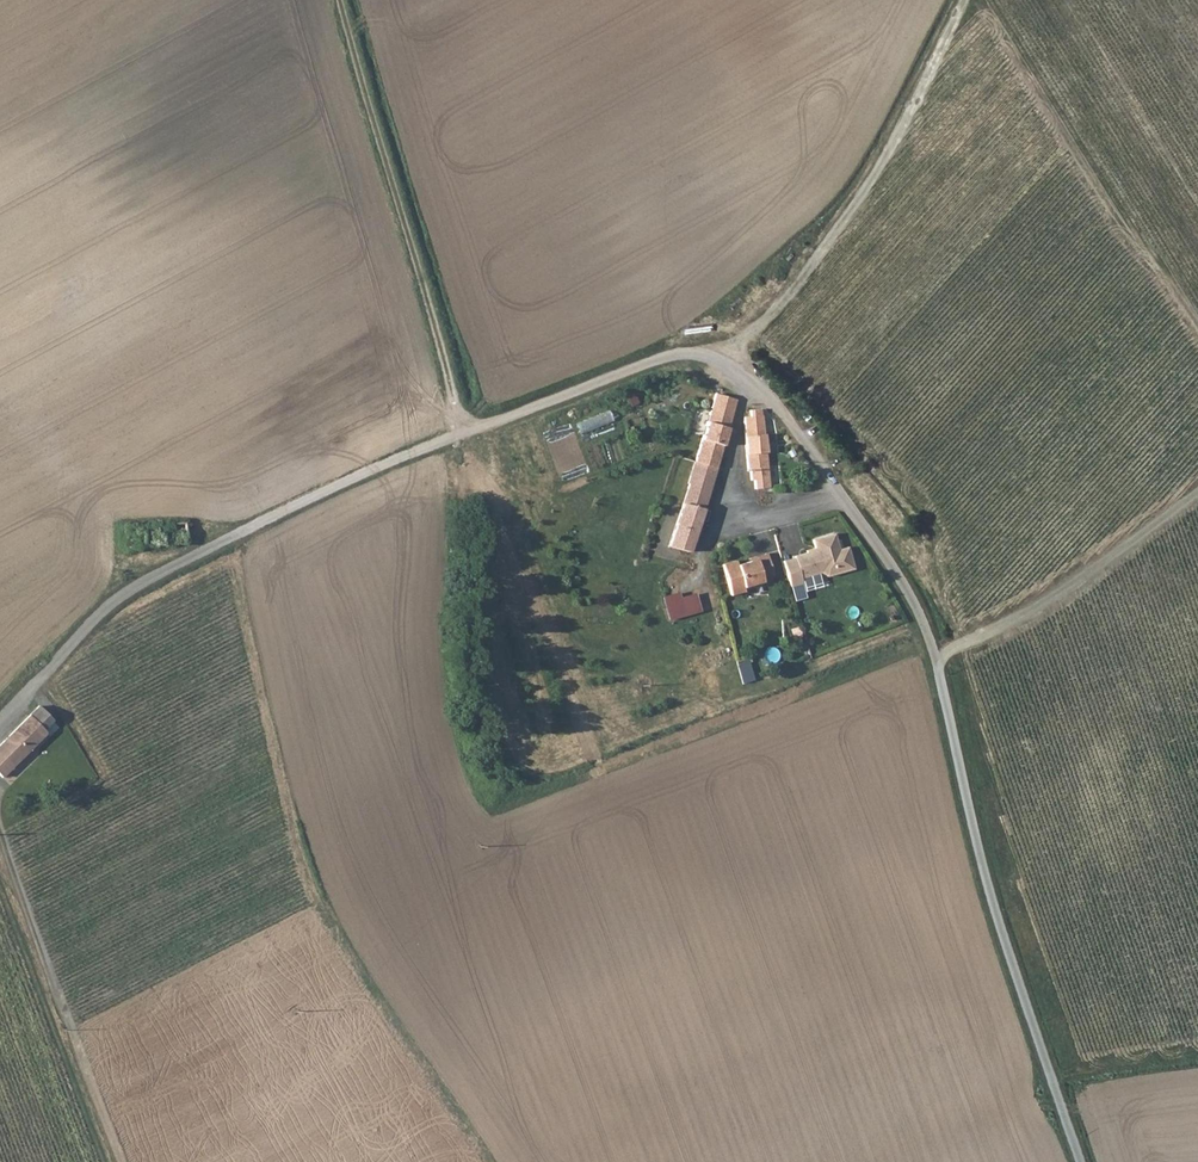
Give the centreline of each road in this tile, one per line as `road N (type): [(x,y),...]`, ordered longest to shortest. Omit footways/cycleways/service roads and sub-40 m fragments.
road 1 (unclassified): [(1080,1161),(981,864),(937,657),(917,609),(755,386),(719,358),(670,356),(468,432),(210,547),(104,604),(0,721)]
road 2 (track): [(468,432),(340,0)]
road 3 (track): [(719,358),(881,182),(962,0)]
road 4 (track): [(976,0),(1197,331)]
road 5 (unclassified): [(0,843),(121,1161)]
road 6 (track): [(1197,488),(1044,604),(937,657)]

